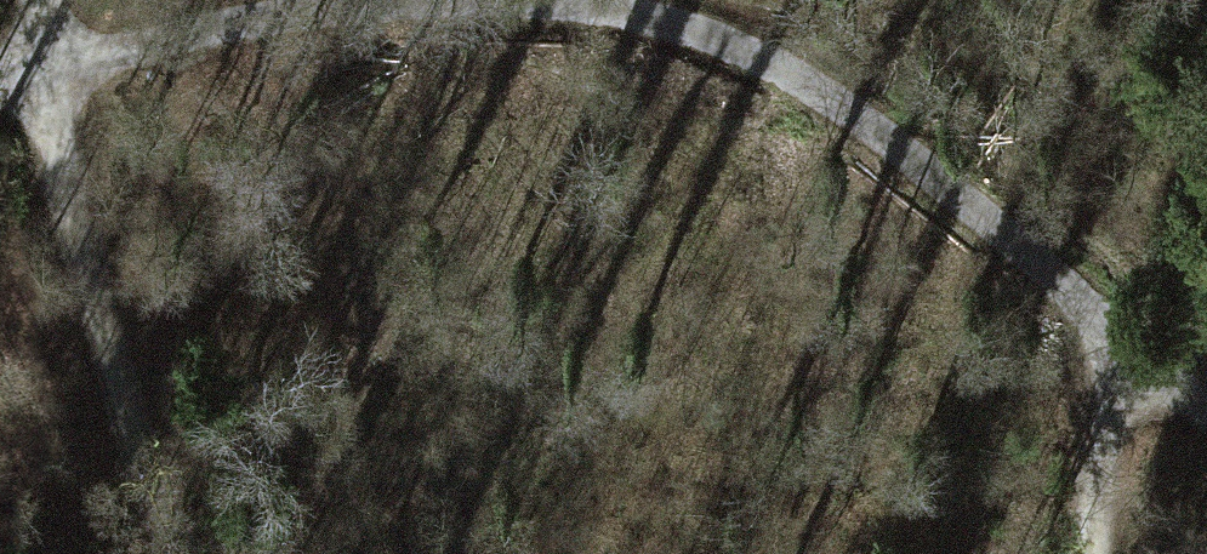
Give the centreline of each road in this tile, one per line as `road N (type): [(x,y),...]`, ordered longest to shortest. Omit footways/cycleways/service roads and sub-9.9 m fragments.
road 1 (track): [(0,85),(364,4),(658,19),(927,162),(1118,344),(1206,409)]
road 2 (track): [(33,0),(76,226),(179,553)]
road 3 (track): [(1118,344),(1094,432),(1076,553)]

